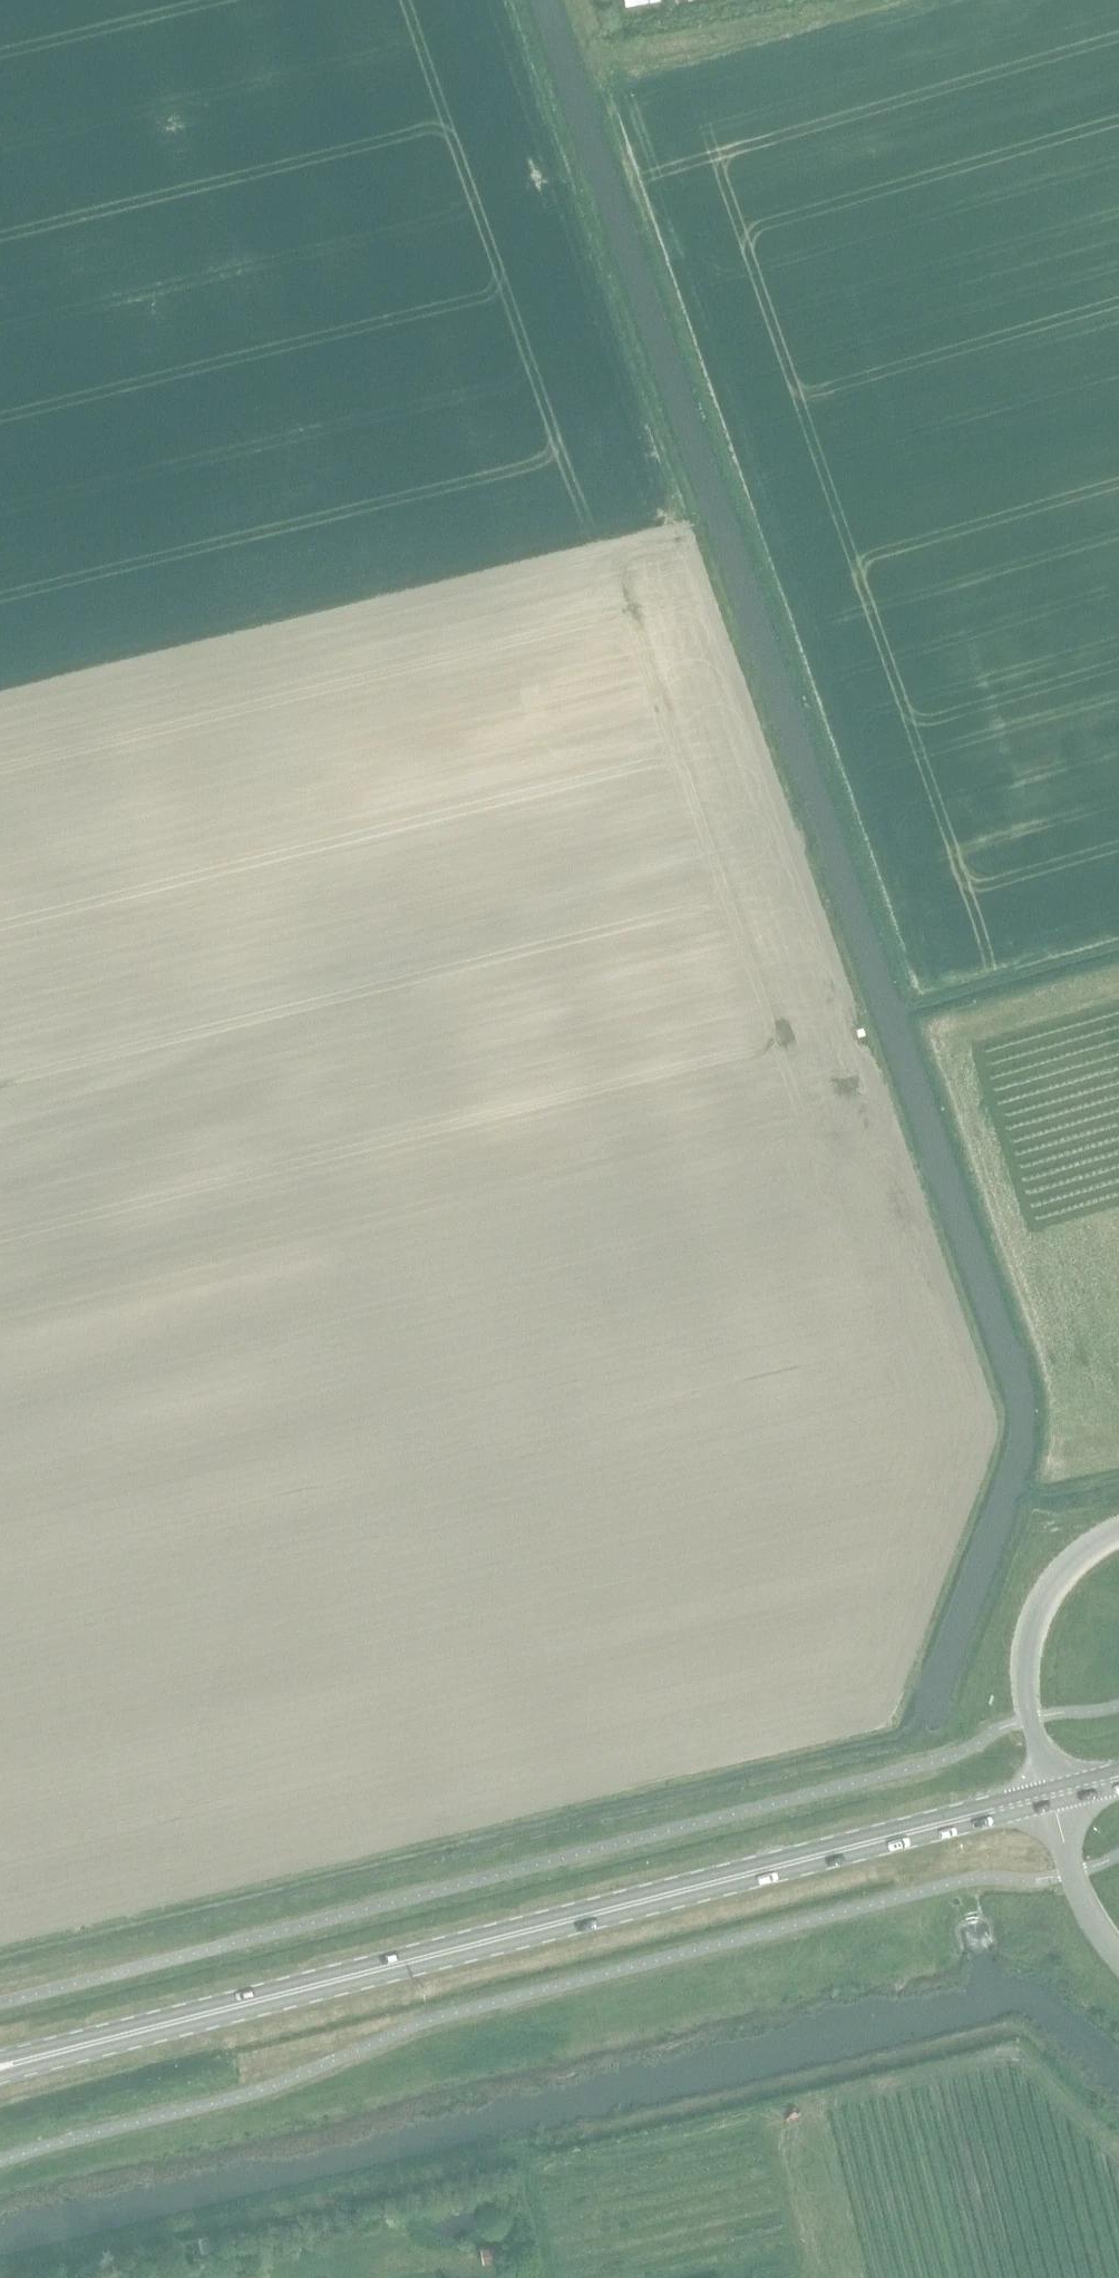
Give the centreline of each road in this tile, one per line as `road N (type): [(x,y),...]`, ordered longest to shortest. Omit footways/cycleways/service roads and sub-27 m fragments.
road 1 (secondary): [(113,2037),(1048,1795)]
road 2 (unclassified): [(1118,1531),(1065,1568),(1033,1639),(1027,1691),(1048,1795)]
road 3 (unclassified): [(1048,1795),(1072,1873),(1118,1960)]
road 4 (secondary): [(0,2078),(113,2037)]

